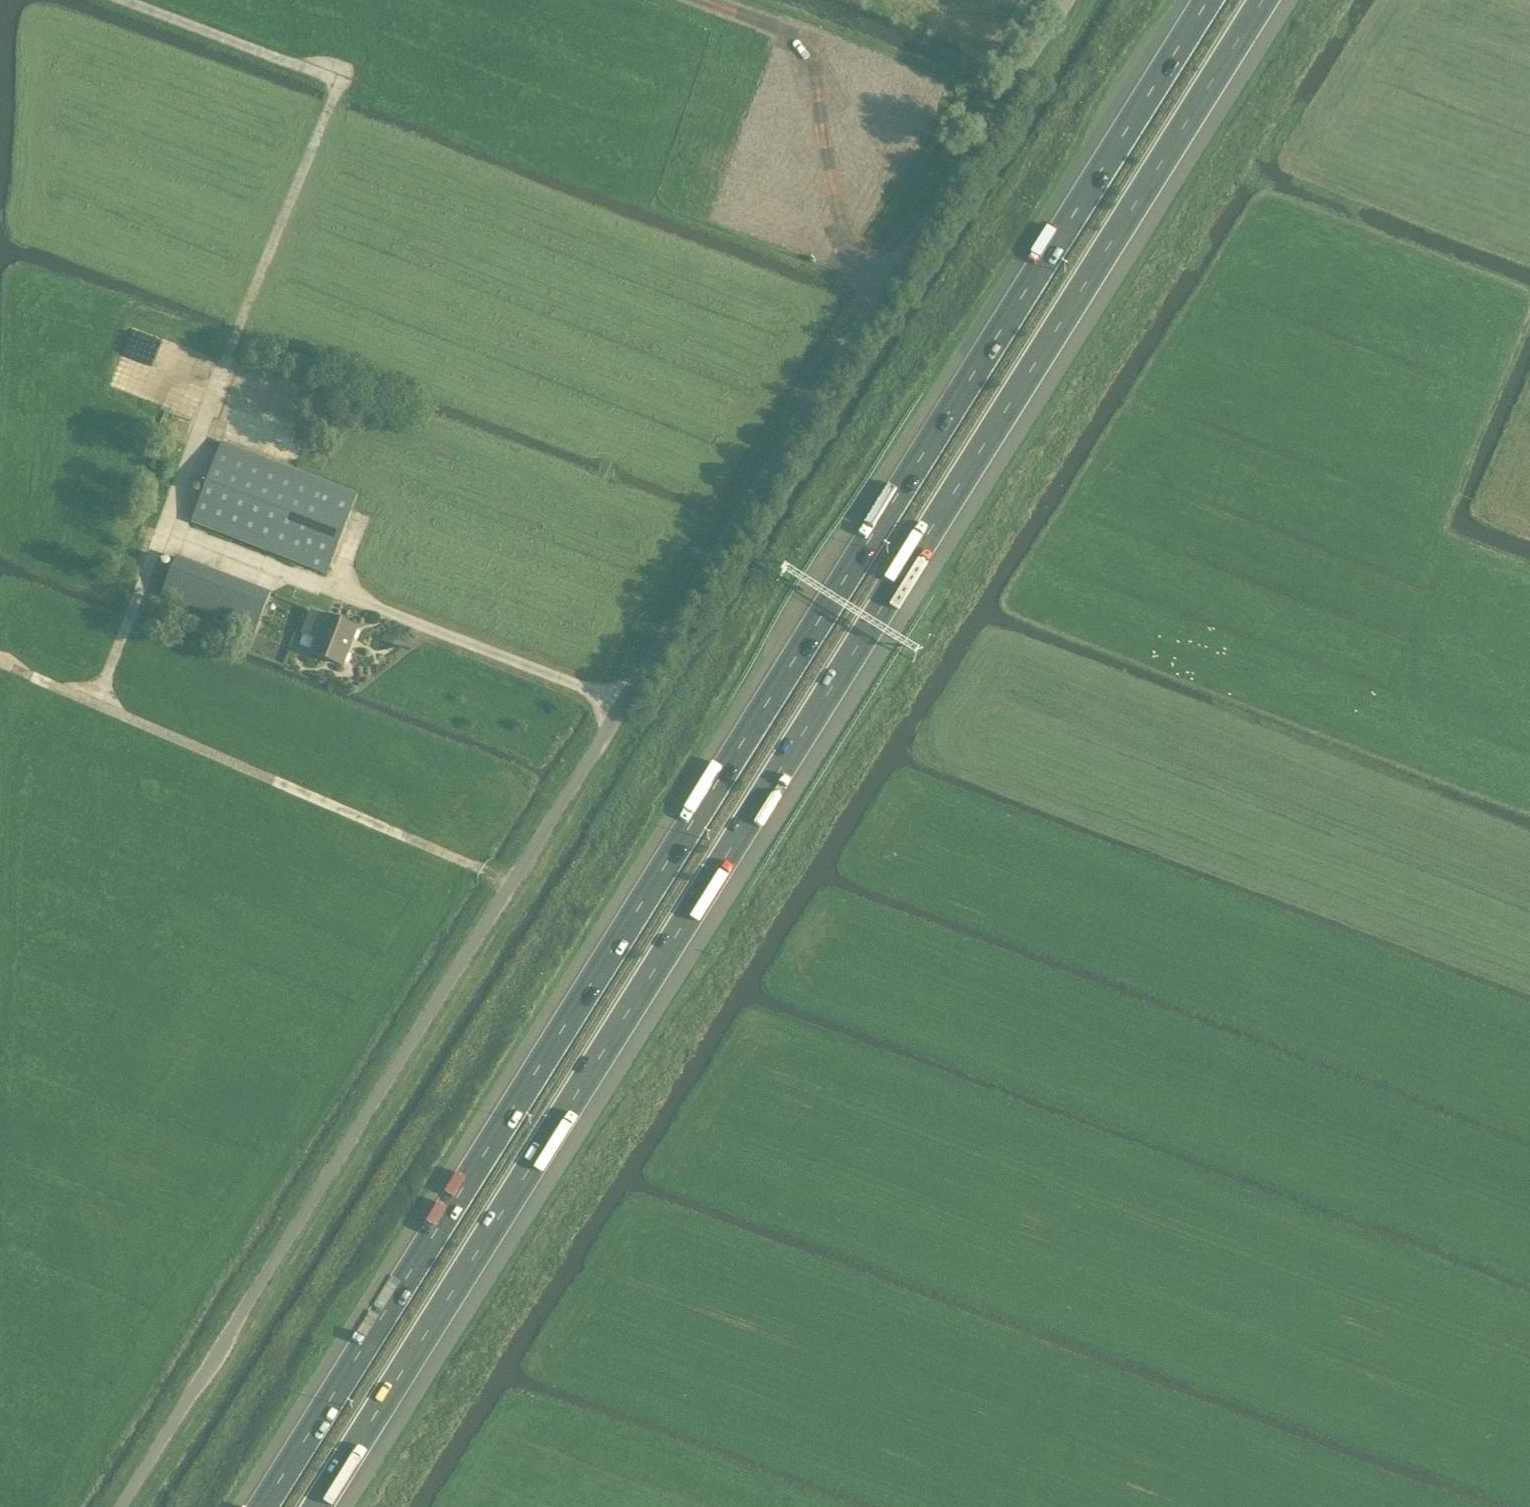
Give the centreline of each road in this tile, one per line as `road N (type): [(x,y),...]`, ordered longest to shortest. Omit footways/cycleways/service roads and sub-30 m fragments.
road 1 (unclassified): [(126,1506),(1075,0)]
road 2 (motorway): [(317,1506),(1263,0)]
road 3 (motorway): [(1208,0),(263,1506)]
road 4 (track): [(95,696),(337,78),(126,0)]
road 5 (track): [(518,885),(0,660)]

